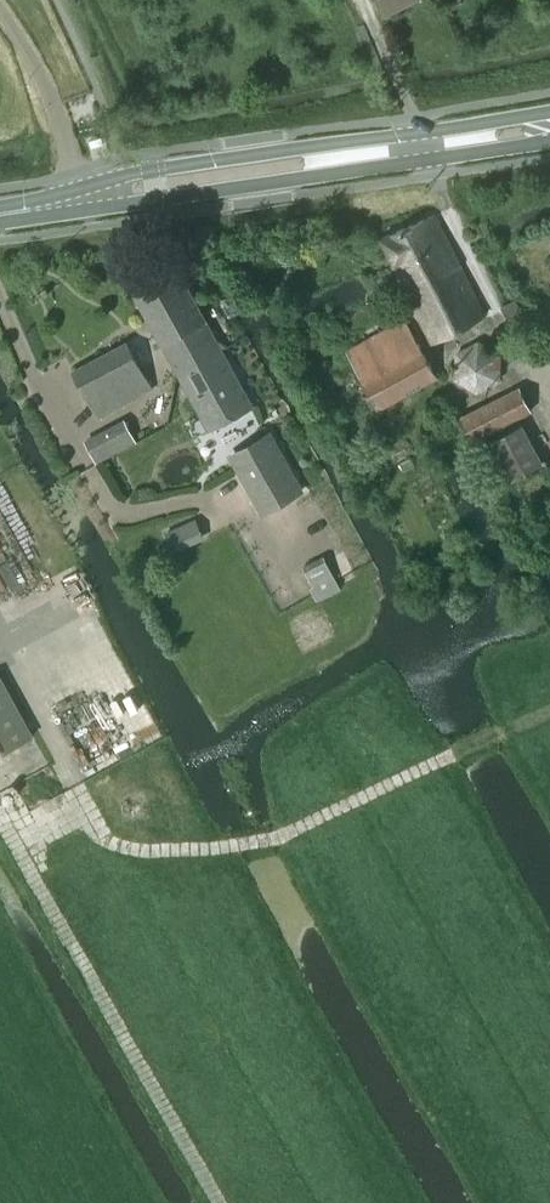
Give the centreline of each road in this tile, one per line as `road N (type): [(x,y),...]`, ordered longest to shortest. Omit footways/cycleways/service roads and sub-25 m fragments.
road 1 (track): [(219,1202),(14,843),(86,806),(0,647)]
road 2 (primary): [(0,214),(549,129)]
road 3 (track): [(86,806),(109,841),(143,851),(232,846),(284,835),(448,756)]

